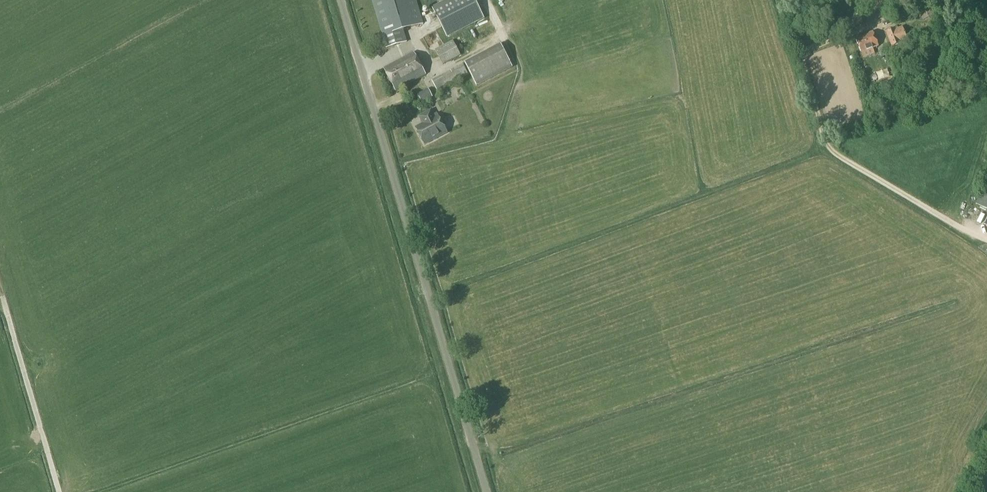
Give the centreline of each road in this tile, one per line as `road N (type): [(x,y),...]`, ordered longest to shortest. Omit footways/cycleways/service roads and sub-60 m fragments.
road 1 (unclassified): [(486,491),(339,0)]

